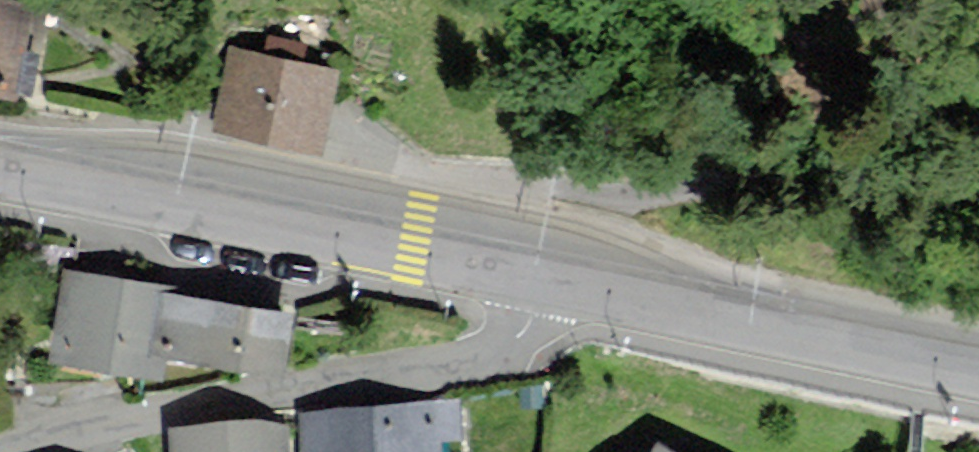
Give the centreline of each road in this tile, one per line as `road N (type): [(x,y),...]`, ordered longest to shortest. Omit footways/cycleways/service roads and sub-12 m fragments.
road 1 (residential): [(21,451),(95,422),(259,406),(498,356),(534,322),(549,281)]
road 2 (track): [(978,185),(703,184),(624,196),(508,181),(485,266)]
road 3 (secondary): [(0,172),(549,281)]
road 4 (secondary): [(549,281),(978,371)]

